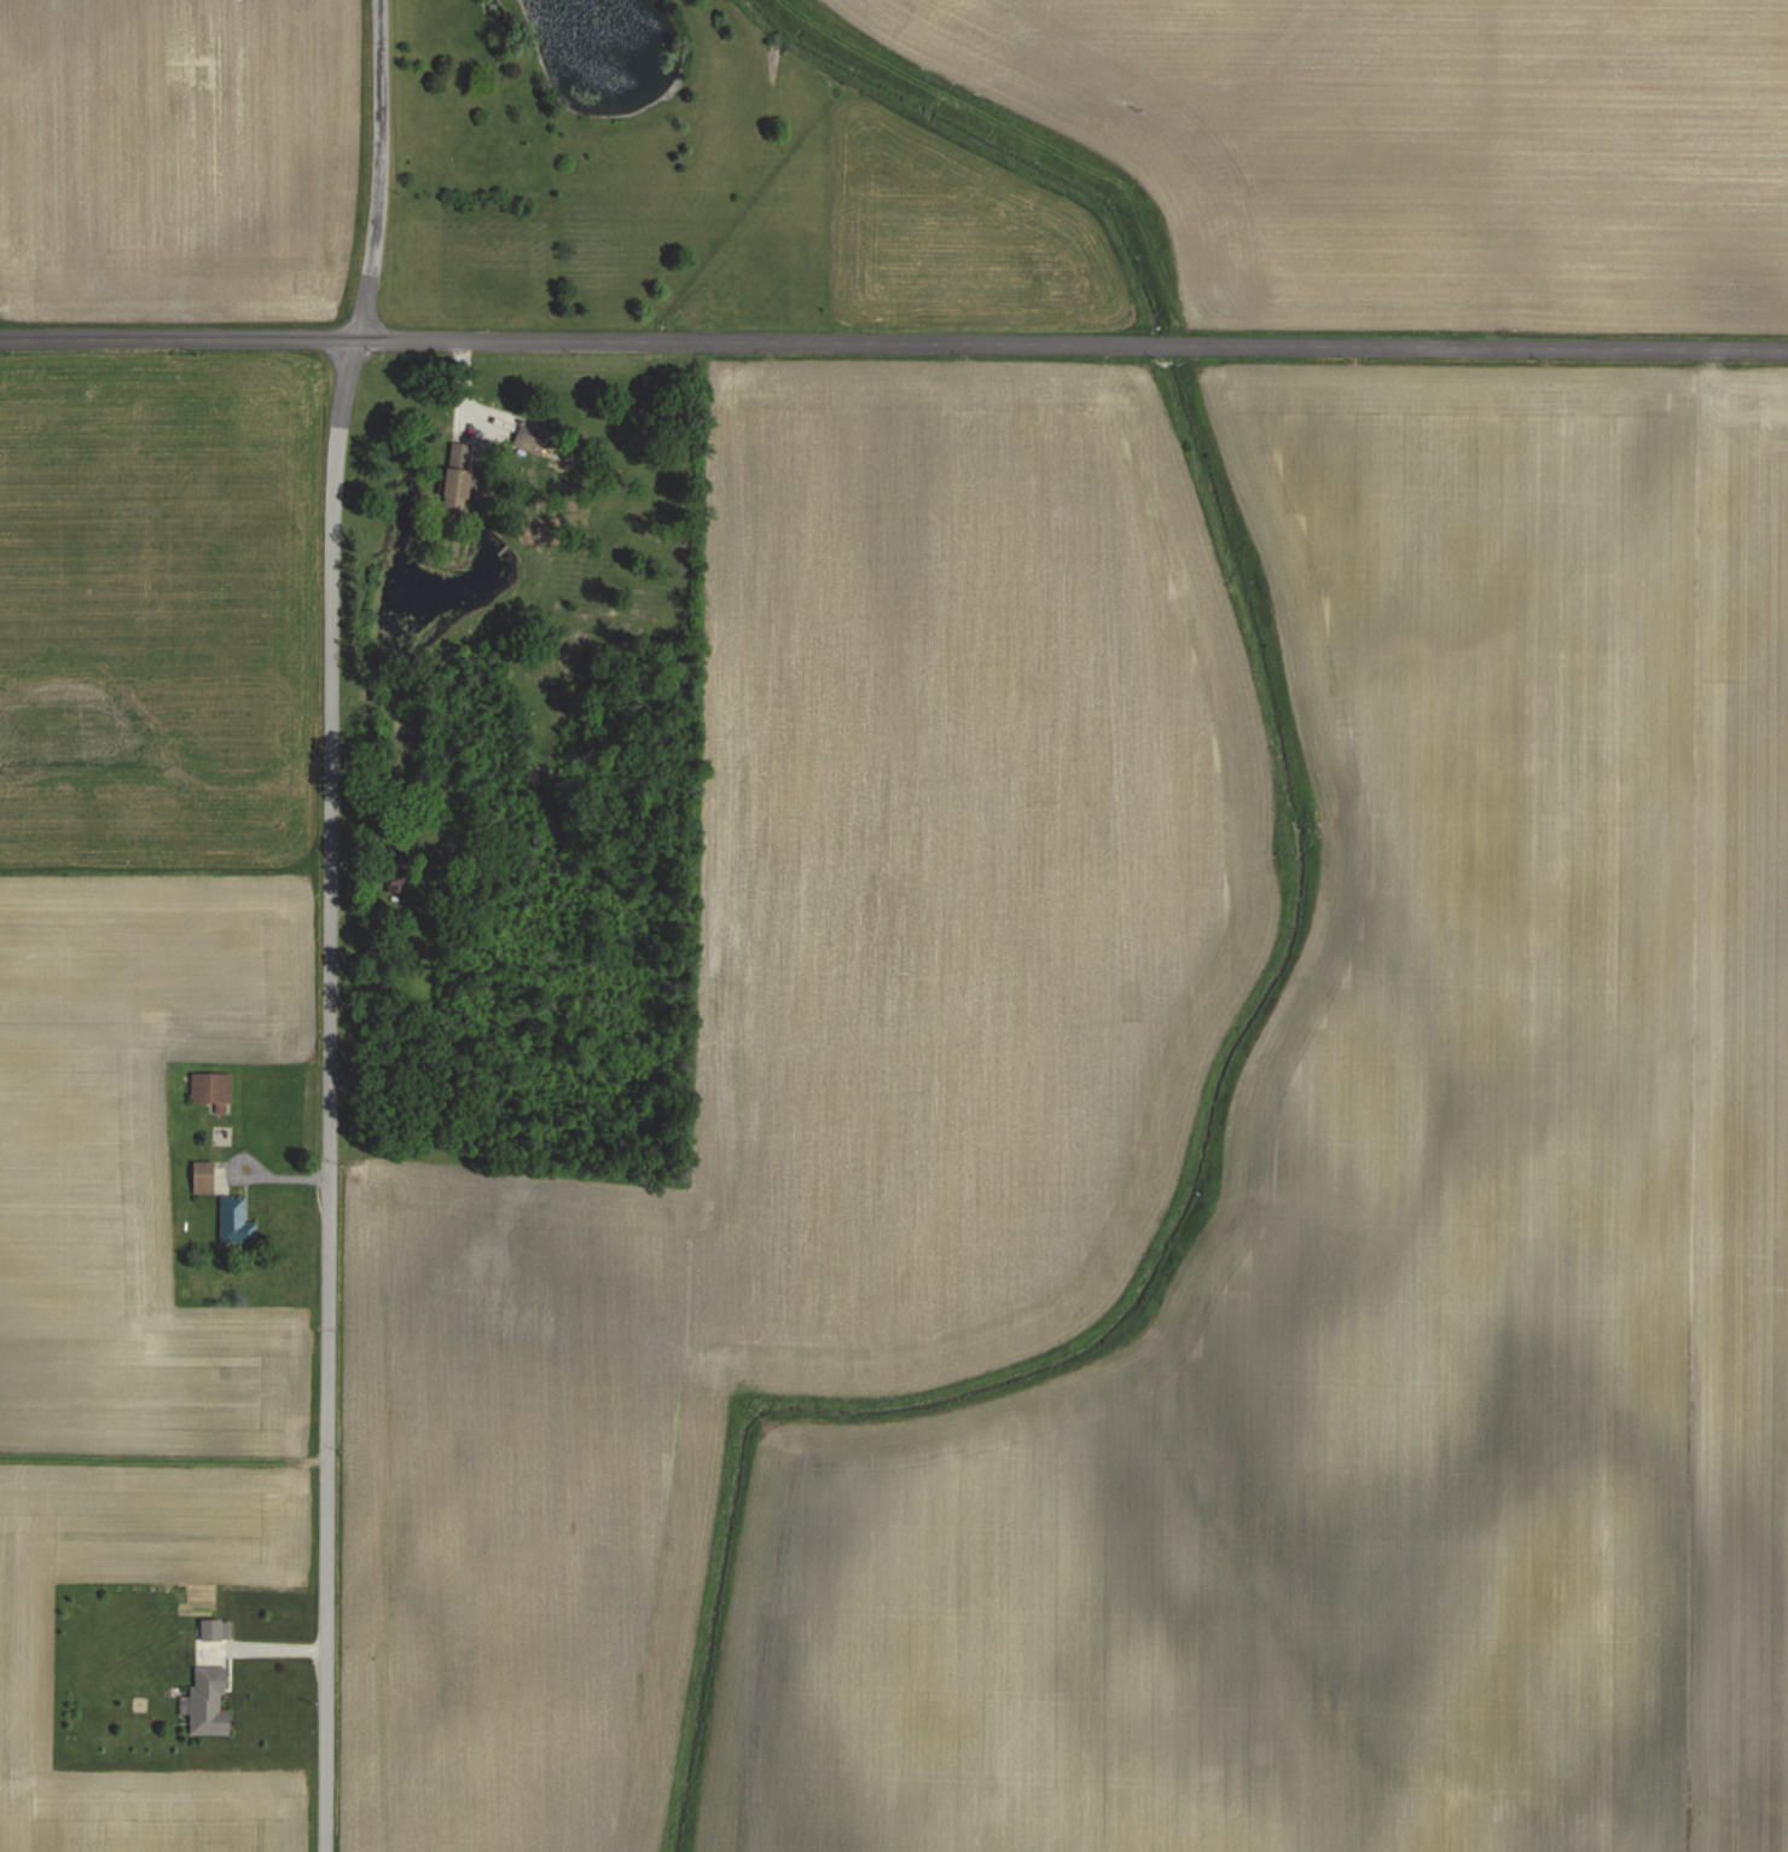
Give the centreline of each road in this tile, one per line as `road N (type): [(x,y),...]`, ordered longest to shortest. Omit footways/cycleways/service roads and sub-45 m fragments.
road 1 (residential): [(319,1851),(327,483),(367,252),(374,0)]
road 2 (residential): [(1787,355),(0,345)]

